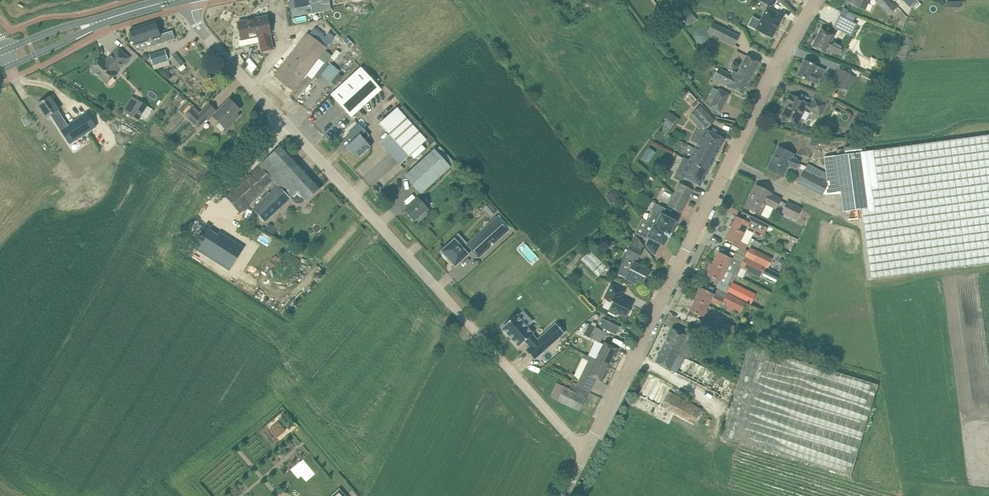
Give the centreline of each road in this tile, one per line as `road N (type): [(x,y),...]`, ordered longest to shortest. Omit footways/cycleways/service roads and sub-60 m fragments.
road 1 (unclassified): [(585,452),(176,0)]
road 2 (unclassified): [(585,452),(813,0)]

